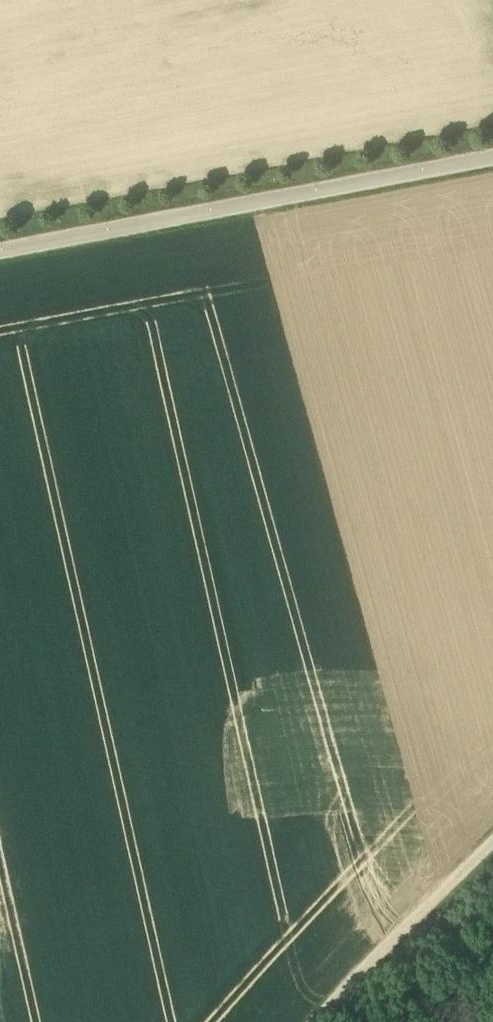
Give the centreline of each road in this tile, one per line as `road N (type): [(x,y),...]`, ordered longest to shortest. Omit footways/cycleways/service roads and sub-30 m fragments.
road 1 (unclassified): [(0,249),(492,158)]
road 2 (unclassified): [(313,1021),(492,834)]

